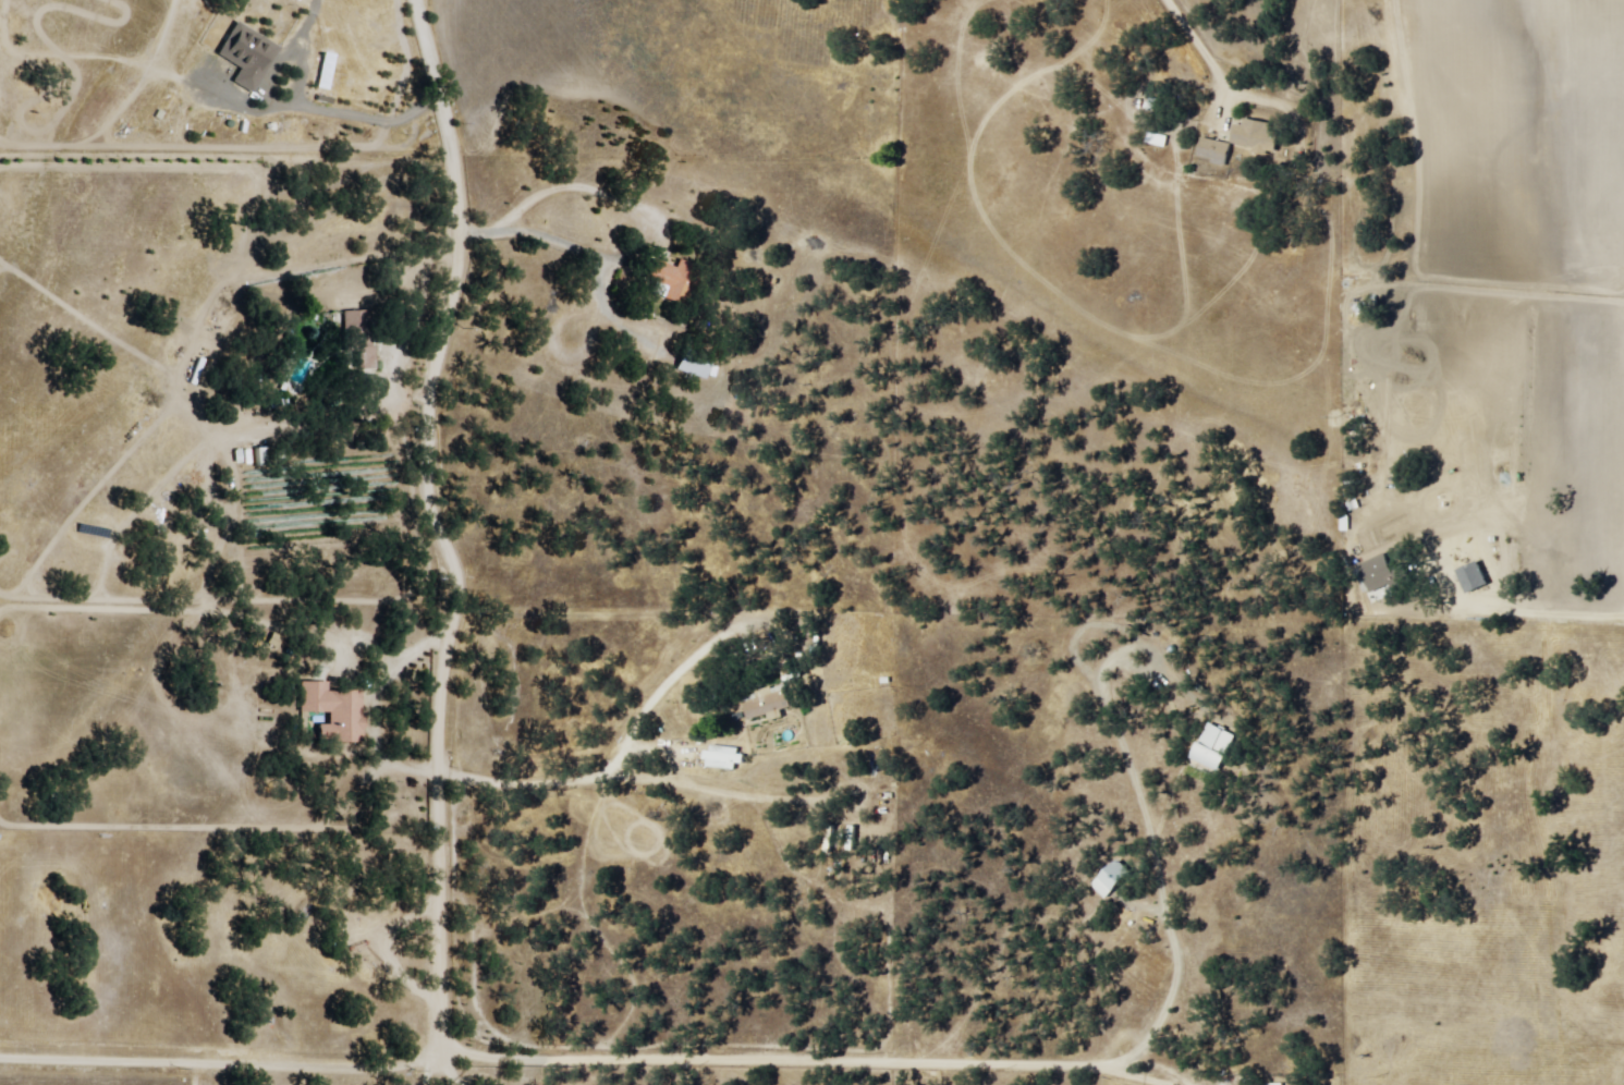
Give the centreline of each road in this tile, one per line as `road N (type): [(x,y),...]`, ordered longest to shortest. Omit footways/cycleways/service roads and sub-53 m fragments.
road 1 (track): [(1451,0),(1460,110),(1487,266),(1488,332),(1485,446),(1449,639),(1449,820)]
road 2 (track): [(474,65),(252,117),(180,110),(35,122),(0,116)]

